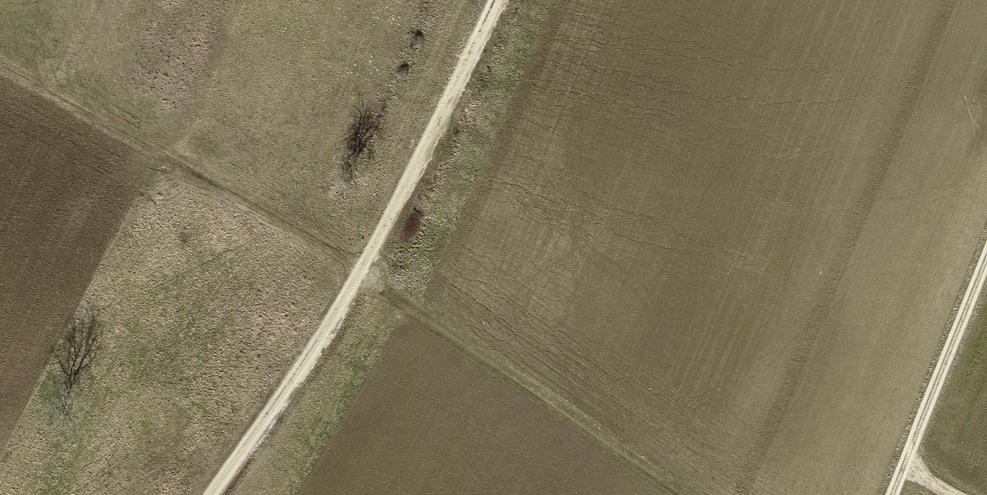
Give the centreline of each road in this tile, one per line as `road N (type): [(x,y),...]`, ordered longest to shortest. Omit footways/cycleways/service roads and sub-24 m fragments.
road 1 (track): [(208,494),(363,269),(496,0)]
road 2 (track): [(363,269),(698,494)]
road 3 (track): [(986,260),(894,494)]

